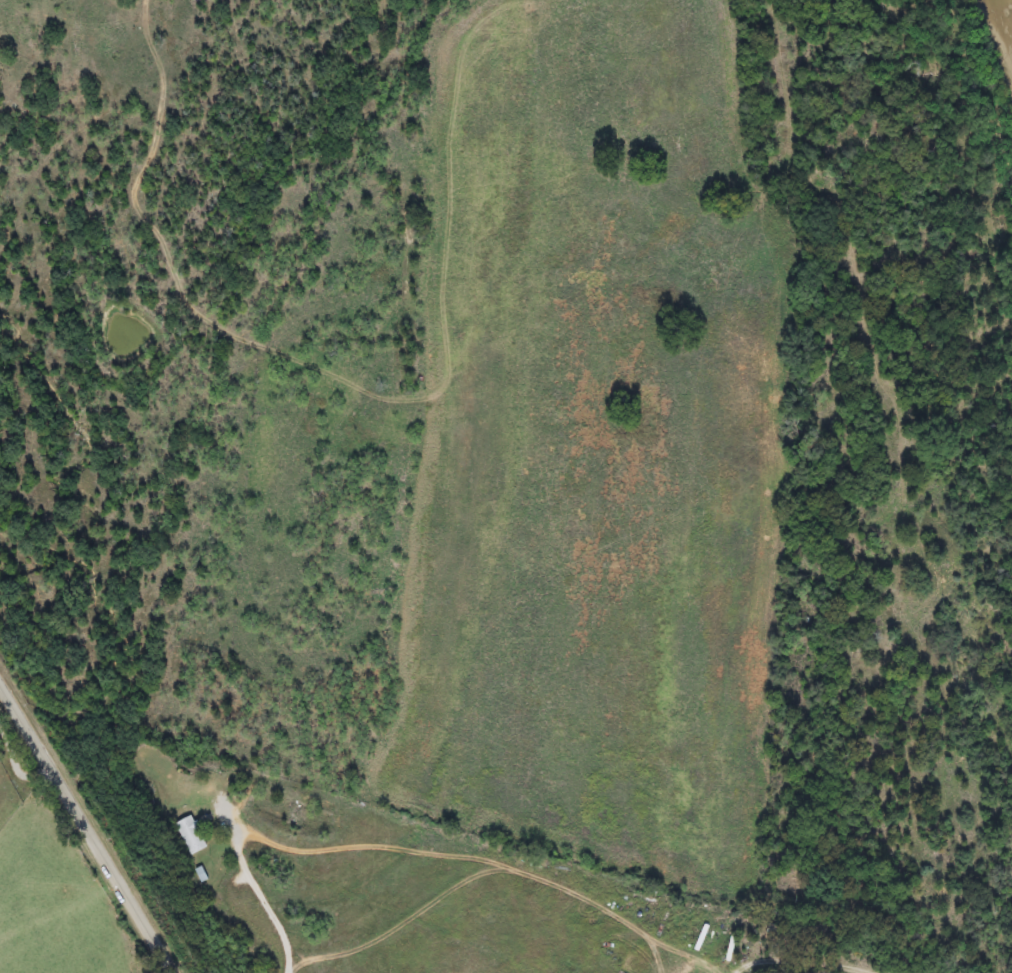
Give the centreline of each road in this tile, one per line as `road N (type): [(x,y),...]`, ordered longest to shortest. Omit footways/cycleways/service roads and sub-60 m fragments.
road 1 (residential): [(176,972),(0,675)]

